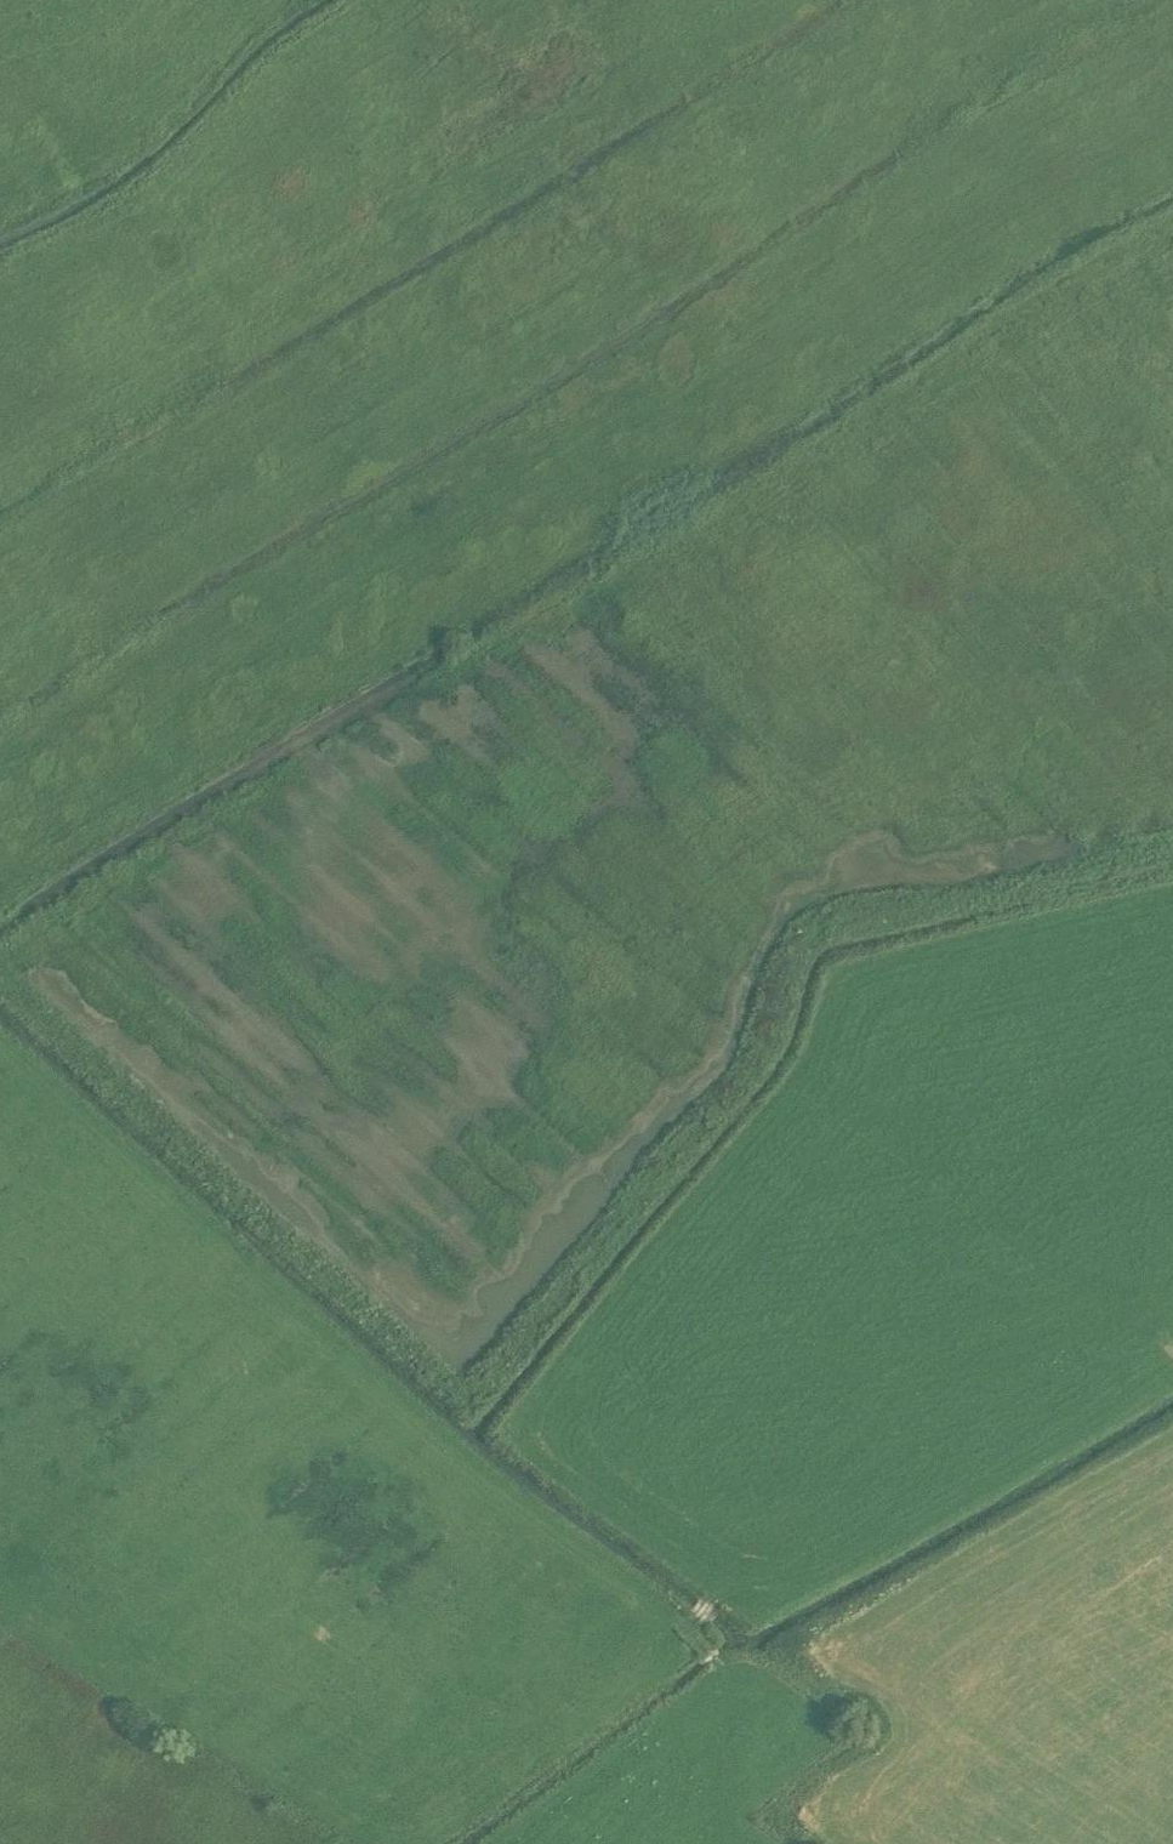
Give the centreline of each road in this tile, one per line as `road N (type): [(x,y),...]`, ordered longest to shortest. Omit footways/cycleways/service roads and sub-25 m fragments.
road 1 (track): [(694,1635),(716,1665),(746,1836),(757,1843)]

